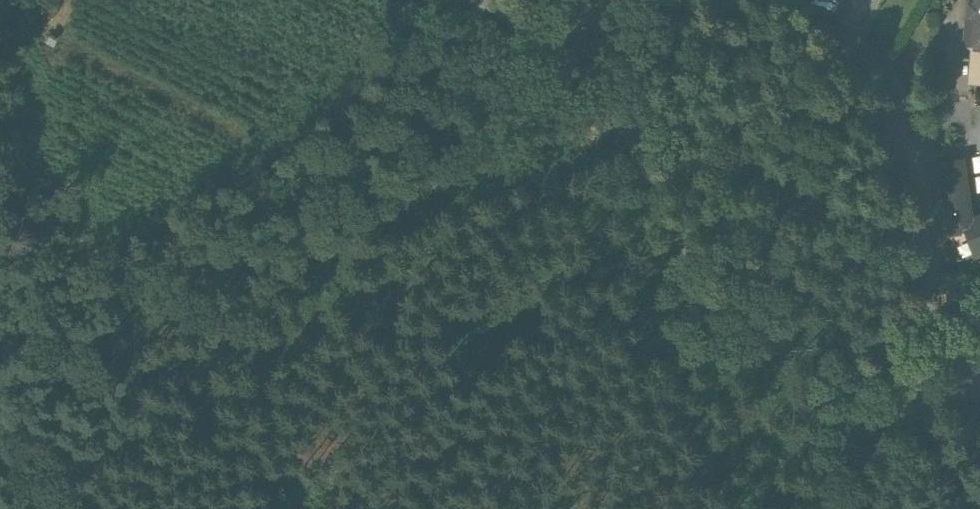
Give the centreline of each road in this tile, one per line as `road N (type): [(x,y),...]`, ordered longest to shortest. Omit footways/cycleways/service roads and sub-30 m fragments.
road 1 (residential): [(929,233),(881,60),(853,45),(828,58),(819,78),(794,197)]
road 2 (unclassified): [(618,122),(688,269),(706,286),(748,295),(768,280),(787,242),(794,197)]
road 3 (track): [(979,359),(941,402),(885,425),(854,406),(852,388),(882,352)]
road 4 (unclassified): [(794,197),(618,122)]
road 5 (unclassified): [(479,0),(558,43),(618,122)]
road 6 (unclassified): [(794,197),(929,233)]
road 7 (residential): [(882,352),(926,296),(935,265),(929,233)]

